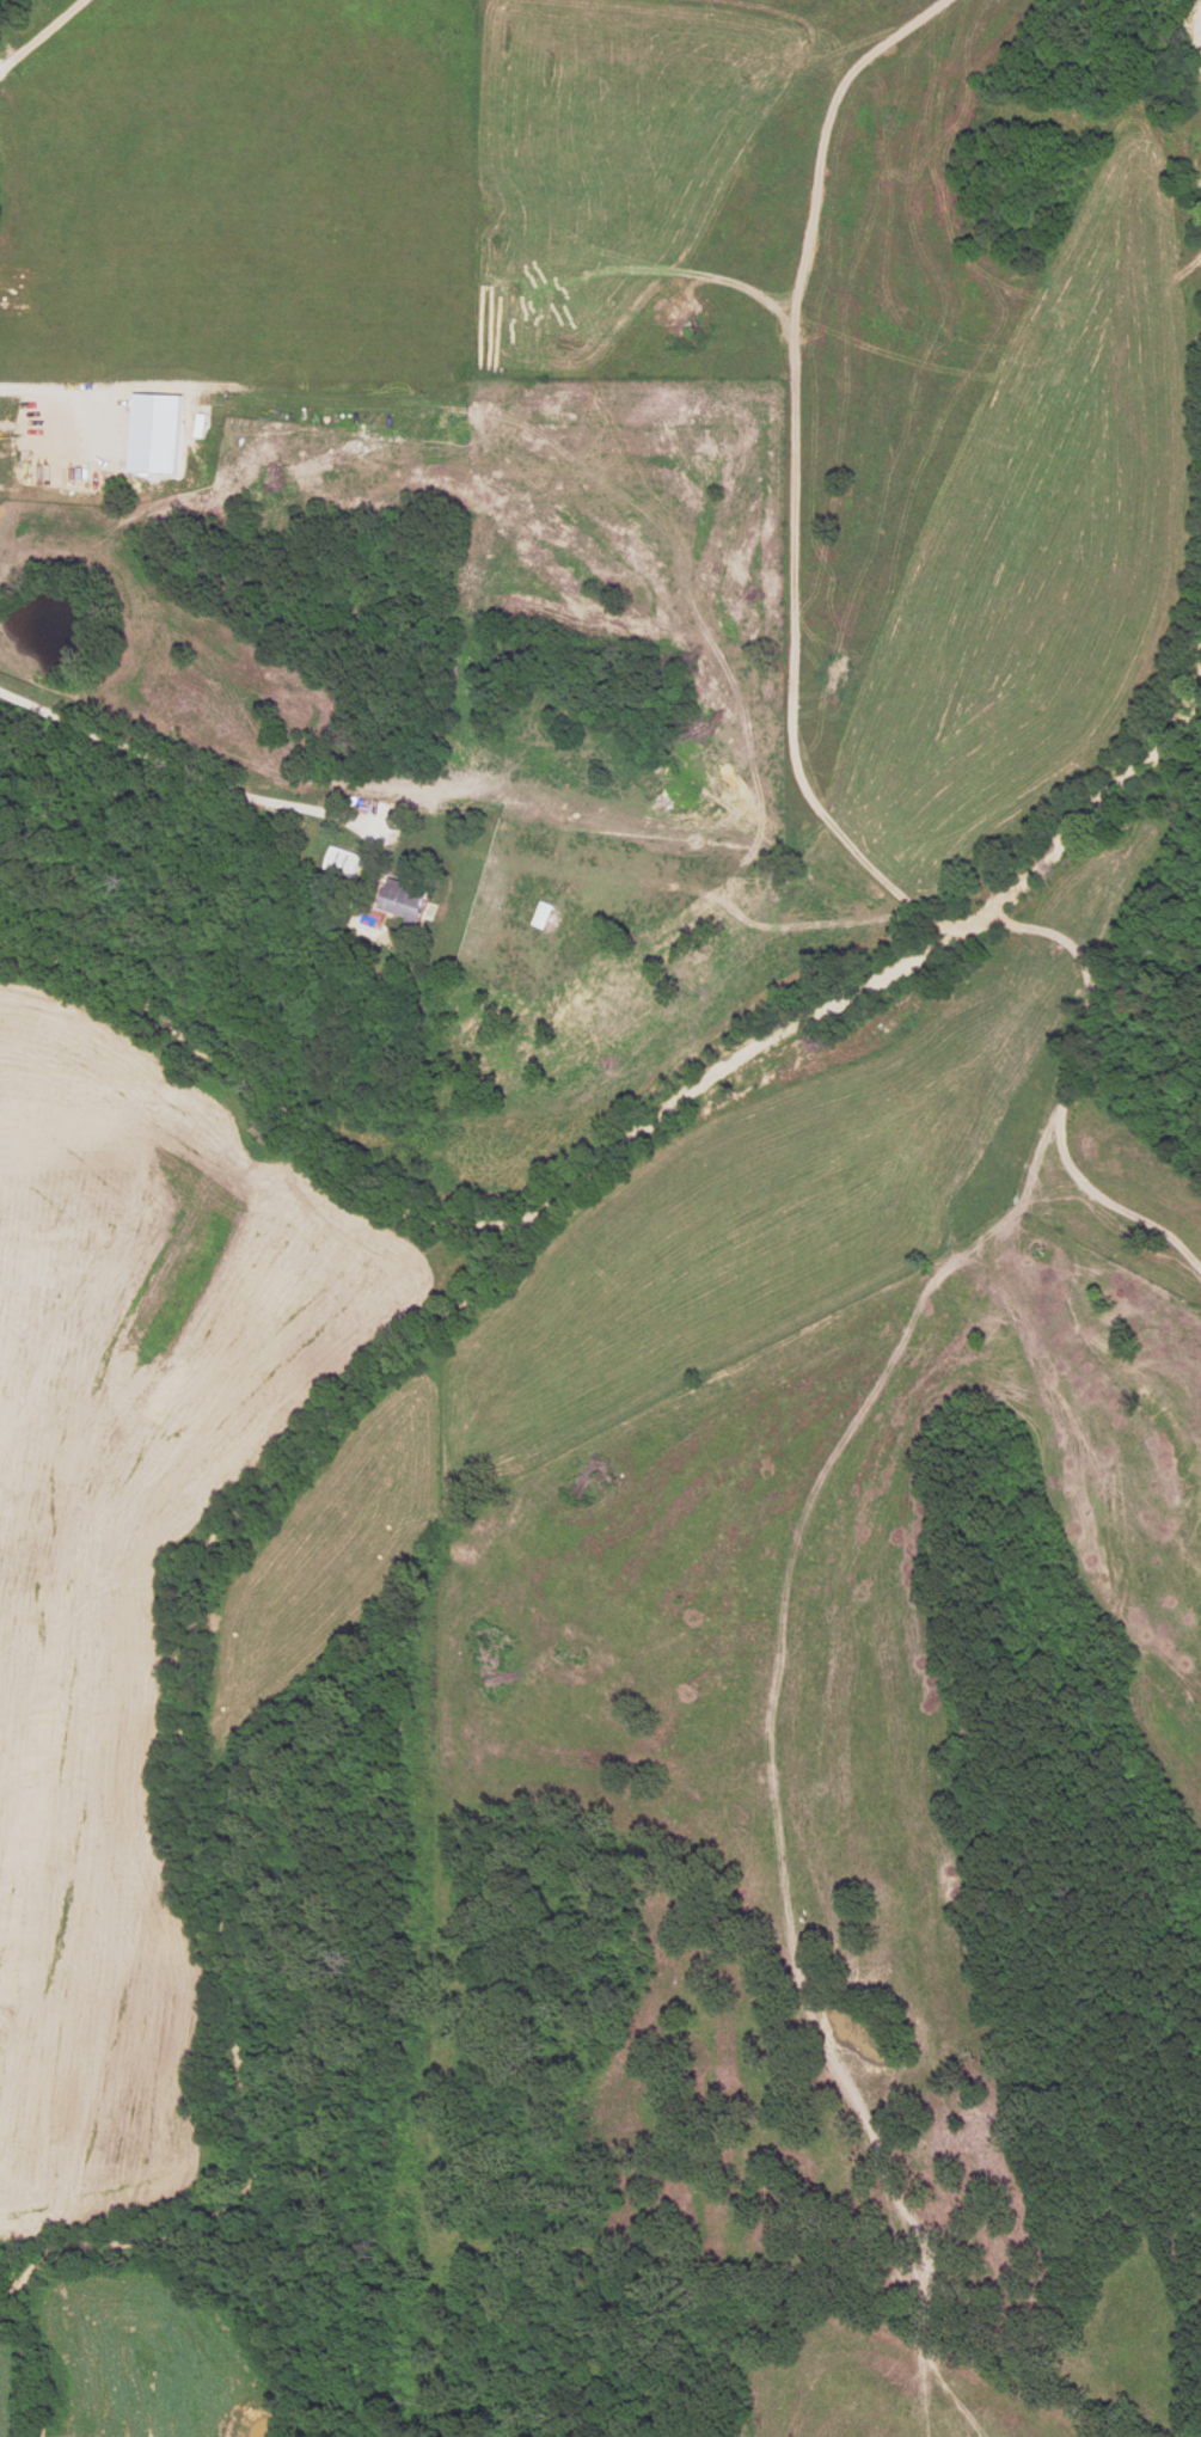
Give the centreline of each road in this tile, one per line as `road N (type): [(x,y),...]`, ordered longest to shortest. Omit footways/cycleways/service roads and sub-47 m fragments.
road 1 (residential): [(374,839),(0,694)]

